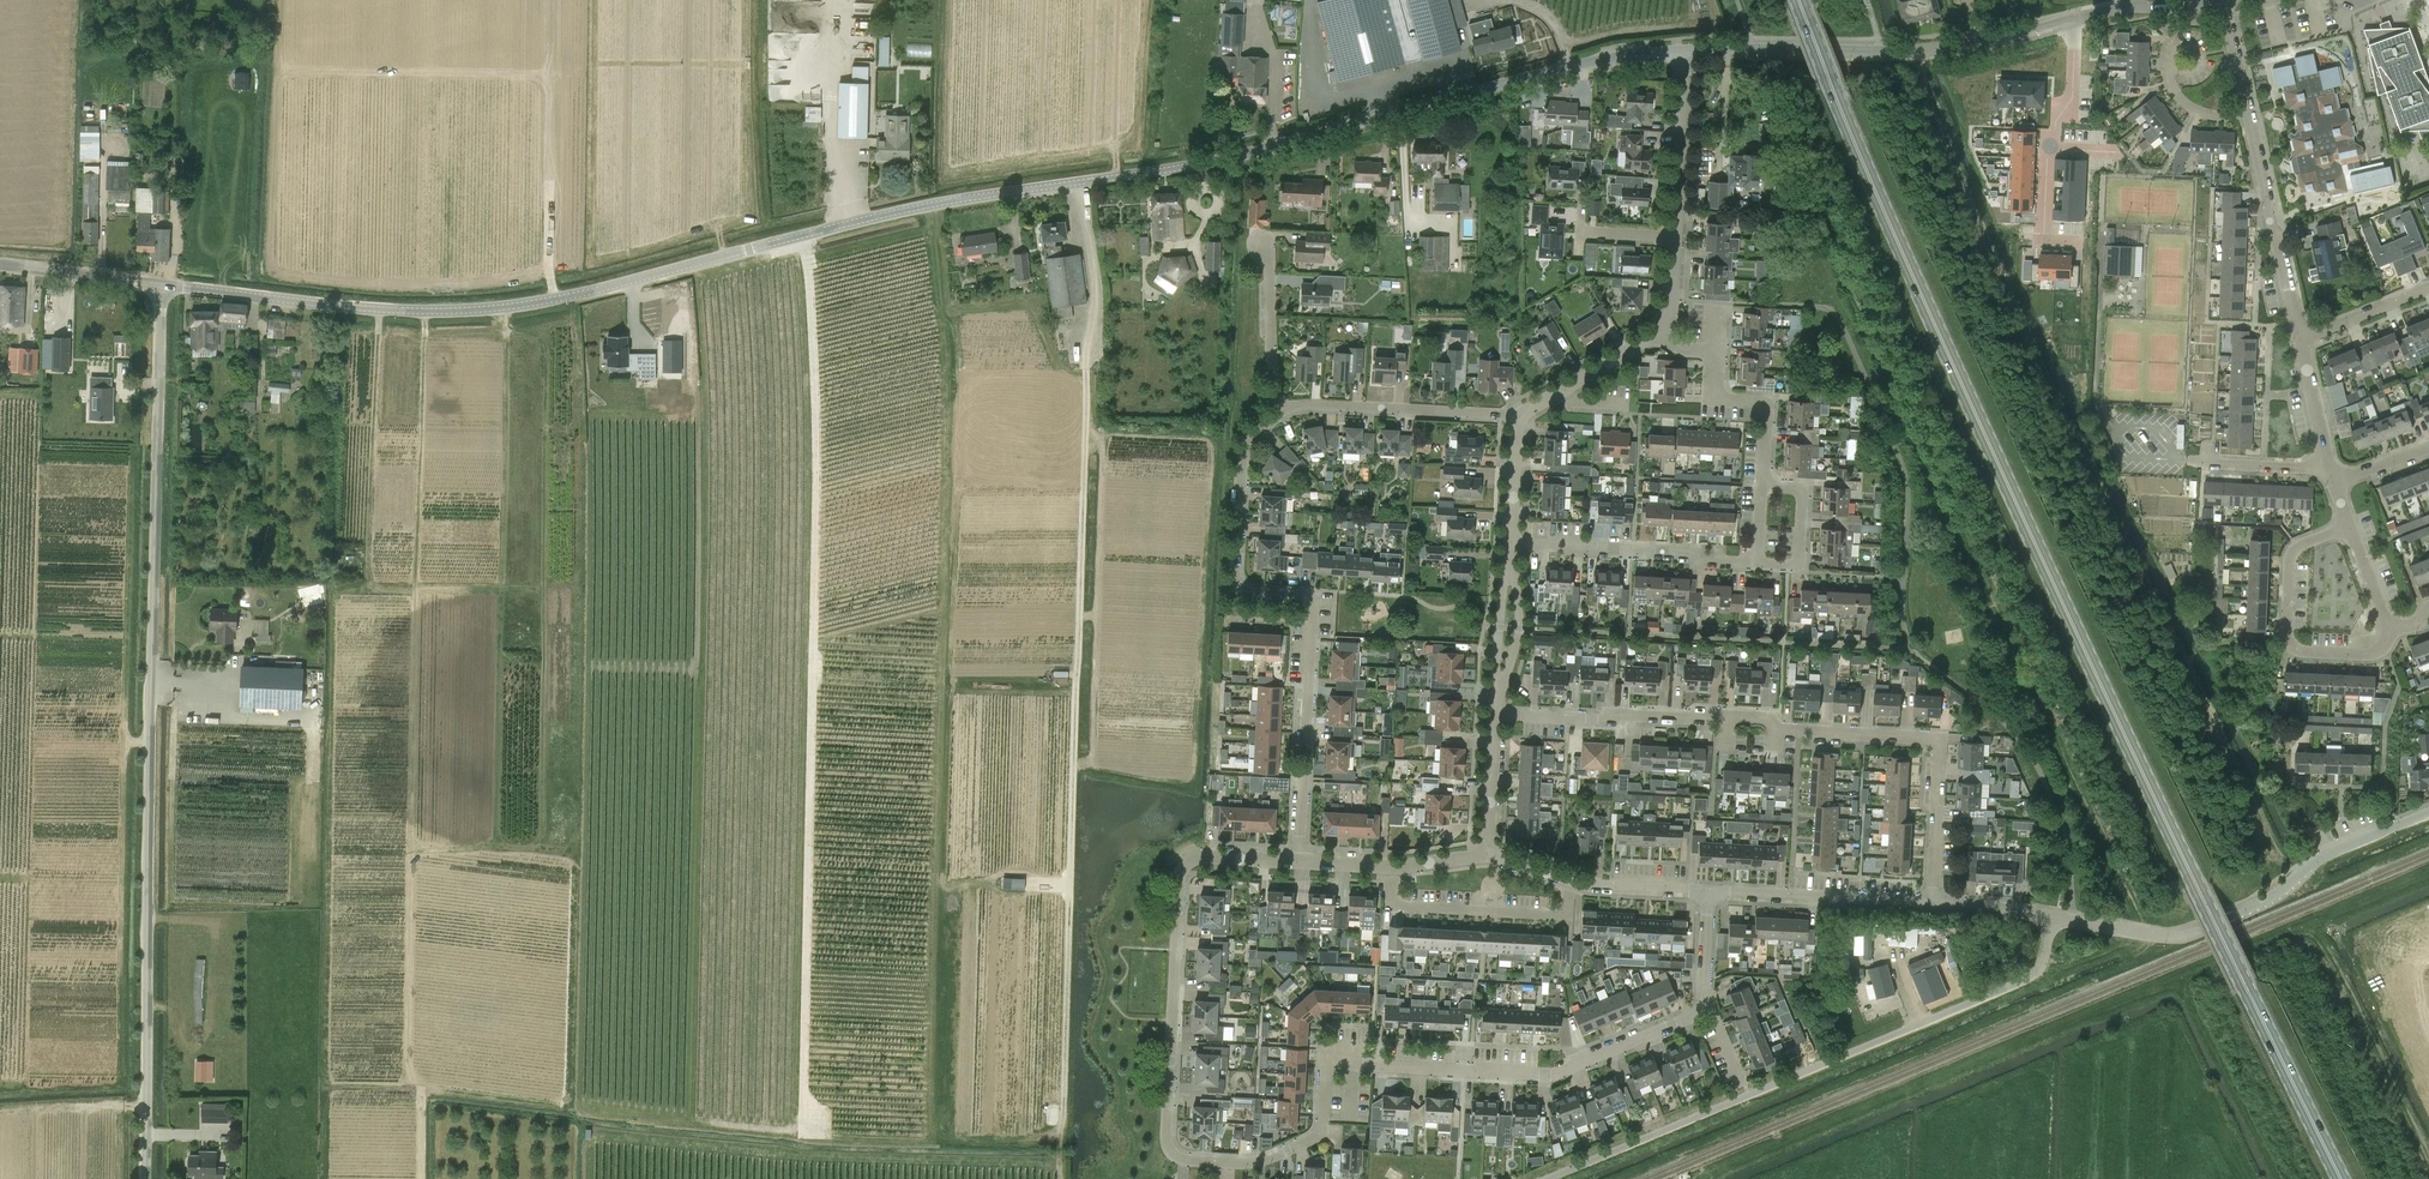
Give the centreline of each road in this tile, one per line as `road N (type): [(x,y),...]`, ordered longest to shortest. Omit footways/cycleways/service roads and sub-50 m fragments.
road 1 (primary): [(2342,1178),(2018,506),(1890,227),(1800,0)]
road 2 (unclassified): [(154,284),(381,310),(520,306),(927,205),(1226,158)]
road 3 (residential): [(1703,1007),(1554,1075),(1330,1065),(1312,1139),(1246,1164),(1185,1160),(1171,1152),(1165,1130),(1180,874),(1195,857),(1300,862)]
road 4 (unclassified): [(137,1178),(154,284)]
road 5 (residential): [(1934,902),(1941,740),(1785,730),(1770,719),(1497,715)]
road 6 (residential): [(1300,862),(1313,607),(1308,594),(1243,587),(1236,567),(1241,464),(1250,441),(1286,410)]
road 7 (residential): [(1226,158),(1570,67),(1684,51)]
road 8 (residential): [(2051,915),(2154,935),(2192,932),(2270,897),(2332,851),(2428,810)]
road 9 (unclassified): [(1746,1094),(2029,978),(2044,957),(2051,915)]
road 10 (residential): [(1684,51),(1883,53),(1981,43)]
road 11 (residential): [(1684,51),(1663,334)]
road 12 (residential): [(2390,635),(2371,655),(2299,651),(2287,643),(2293,549),(2349,528)]
road 13 (residential): [(1758,562),(1509,542)]
road 14 (residential): [(1390,867),(1390,904),(1567,913),(1569,882)]
road 15 (residential): [(1286,410),(1315,403),(1505,413),(1520,421)]
road 16 (residential): [(2302,341),(2248,111)]
road 17 (residential): [(1762,487),(1764,409),(1717,397),(1716,352),(1680,347),(1663,334)]
road 18 (residential): [(1934,902),(1708,890)]
road 19 (residential): [(2075,21),(2072,99),(2056,121),(2047,158),(2044,234)]
road 20 (unclassified): [(1545,1178),(1746,1094)]
road 21 (residential): [(1663,334),(1520,421)]
road 22 (residential): [(1286,410),(1270,346),(1270,268),(1260,247)]
road 23 (residential): [(1758,562),(1799,565),(1804,489),(1762,487)]
road 24 (residential): [(1497,695),(1519,632),(1509,542)]
road 25 (unclassified): [(154,284),(0,264)]
road 26 (residential): [(1509,542),(1497,695)]
road 27 (residential): [(2075,21),(2131,7),(2222,3)]
road 28 (residential): [(1497,715),(1487,855)]
road 29 (residential): [(1708,890),(1569,882)]
road 30 (residential): [(2190,459),(2327,469)]
road 31 (residential): [(2302,341),(2428,289)]
road 32 (residential): [(2327,469),(2302,341)]
road 33 (residential): [(1520,421),(1509,542)]

